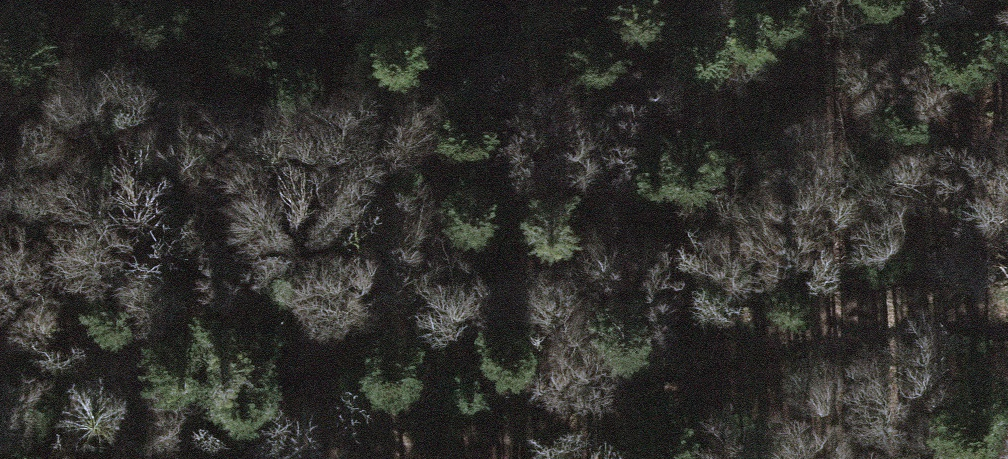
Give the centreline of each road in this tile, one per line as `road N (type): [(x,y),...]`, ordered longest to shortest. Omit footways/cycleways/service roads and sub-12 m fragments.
road 1 (track): [(297,422),(337,403),(676,337),(1007,298)]
road 2 (track): [(0,405),(297,422),(354,442),(556,458)]

